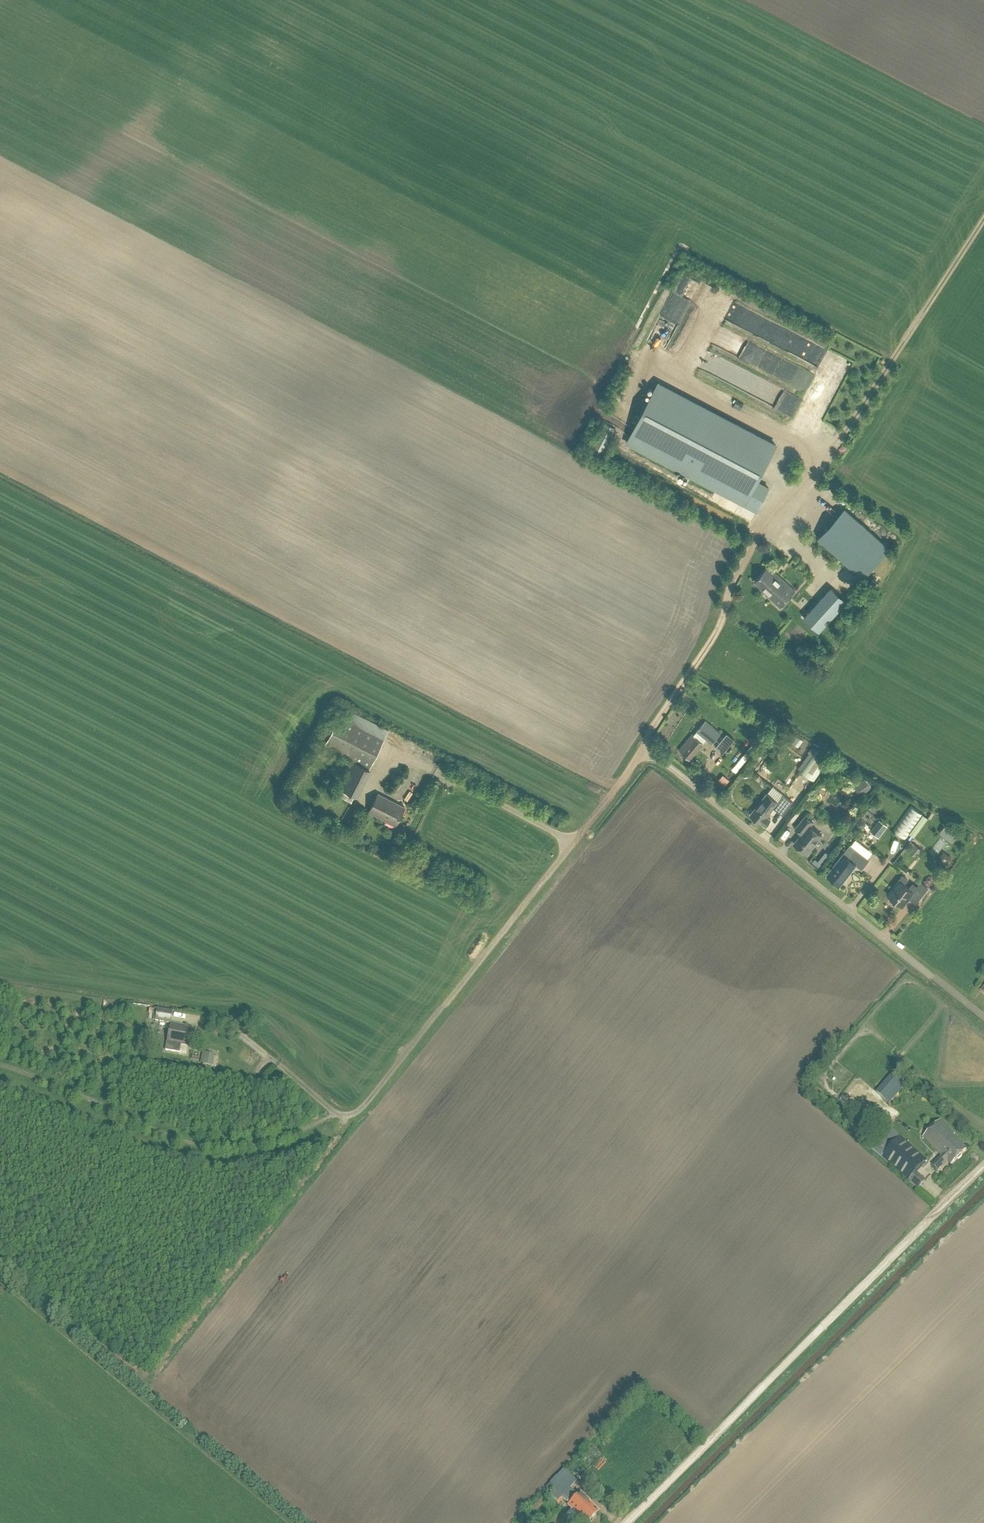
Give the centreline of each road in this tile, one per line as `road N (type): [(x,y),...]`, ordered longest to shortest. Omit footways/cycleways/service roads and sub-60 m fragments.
road 1 (unclassified): [(983,1017),(646,748),(358,1113),(336,1114),(241,1033)]
road 2 (track): [(983,1168),(626,1522)]

